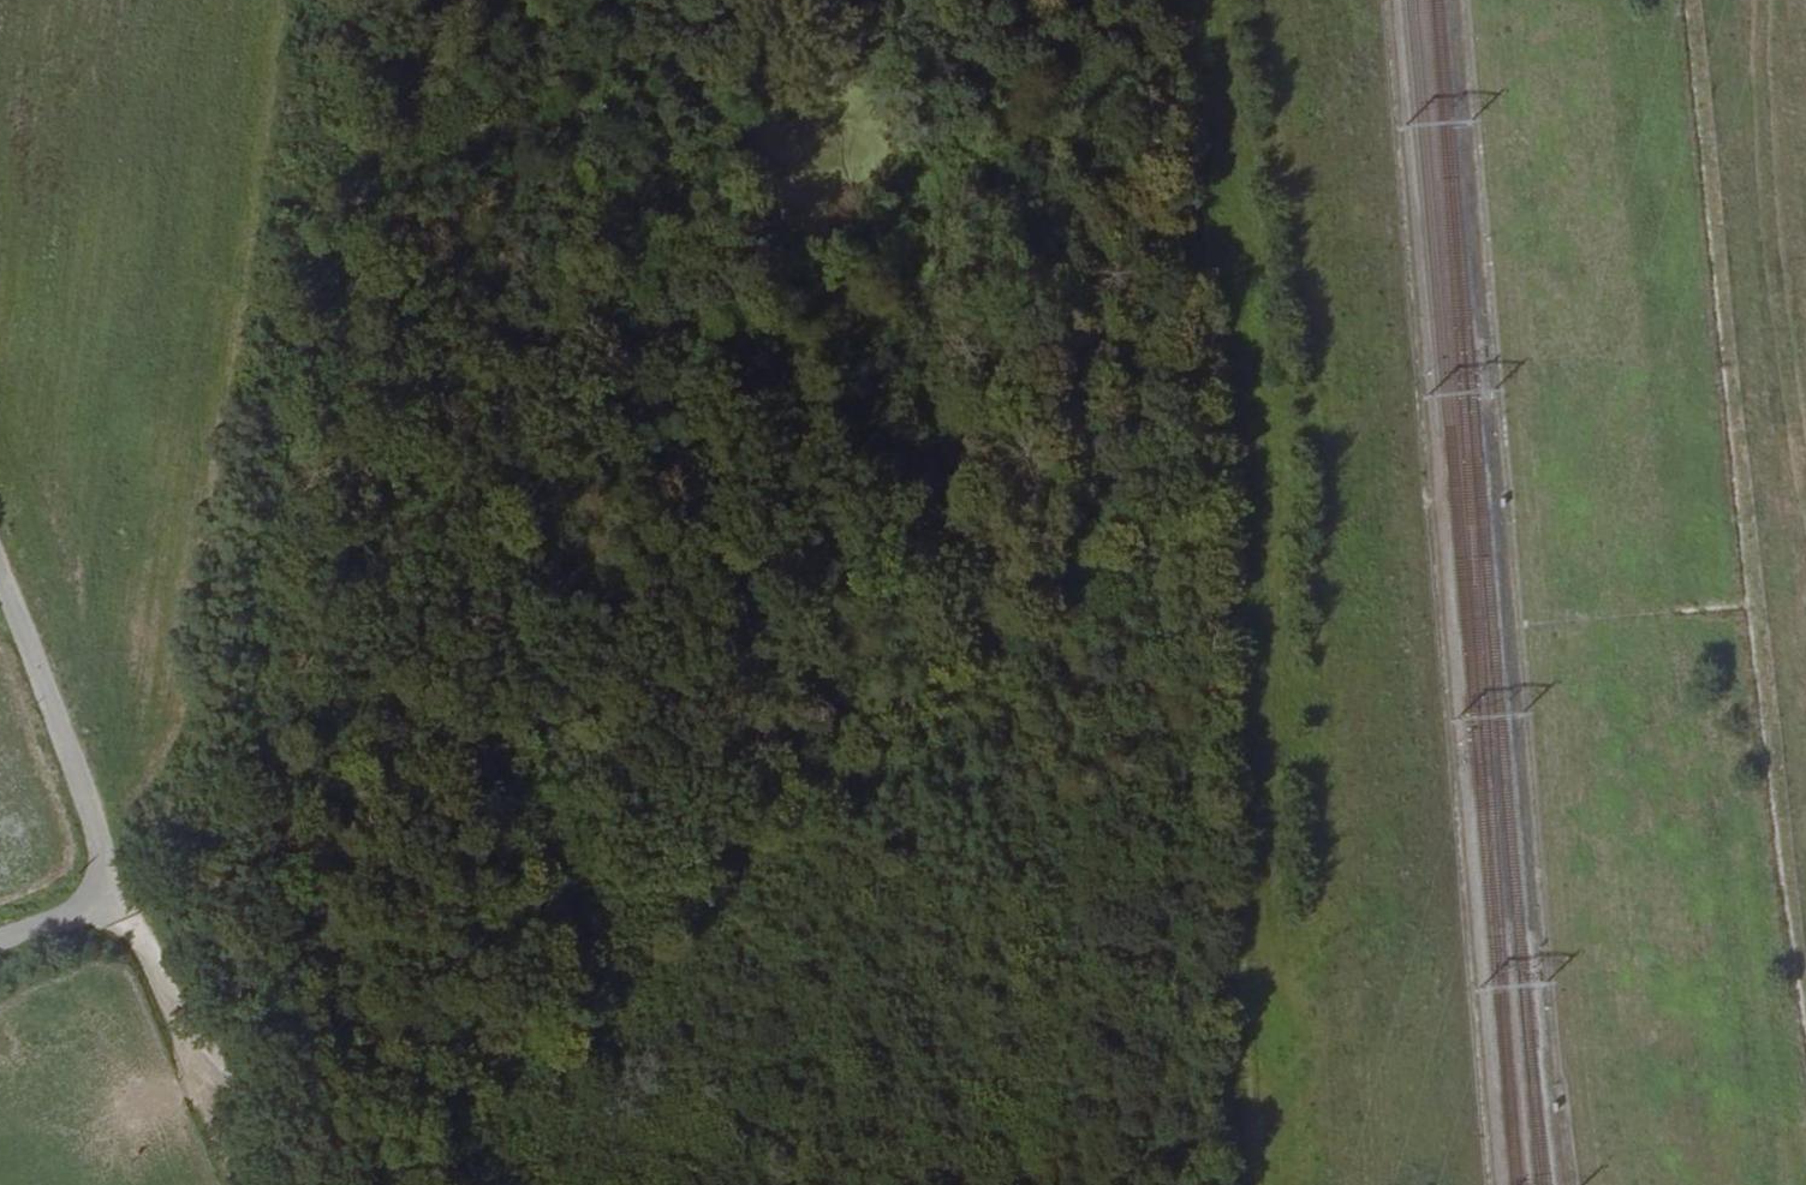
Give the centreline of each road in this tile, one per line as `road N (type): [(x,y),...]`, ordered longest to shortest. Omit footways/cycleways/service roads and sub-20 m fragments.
road 1 (track): [(122,899),(186,1054),(428,1184)]
road 2 (unclassified): [(0,555),(66,719),(122,899)]
road 3 (unclassified): [(0,944),(122,899)]

